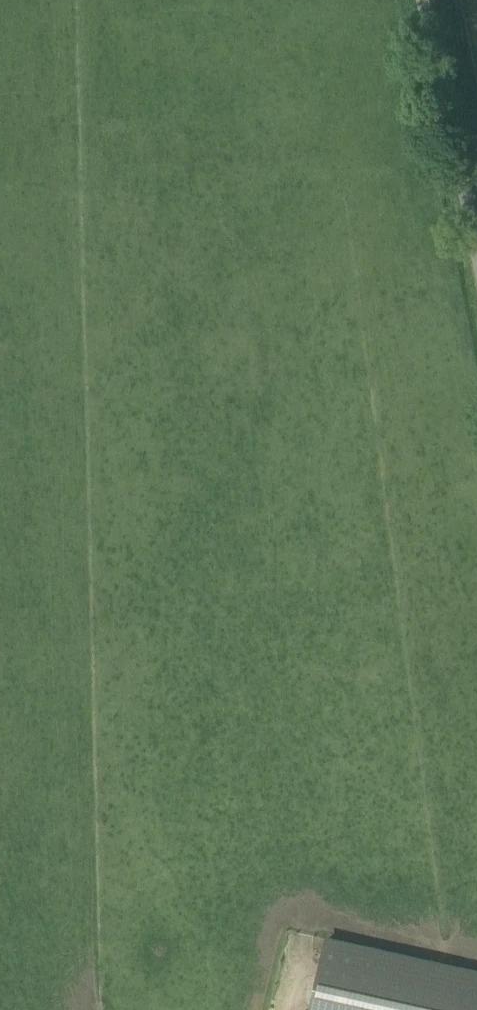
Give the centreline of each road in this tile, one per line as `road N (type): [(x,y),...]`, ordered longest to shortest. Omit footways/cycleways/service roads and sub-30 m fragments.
road 1 (unclassified): [(476,260),(421,0)]

